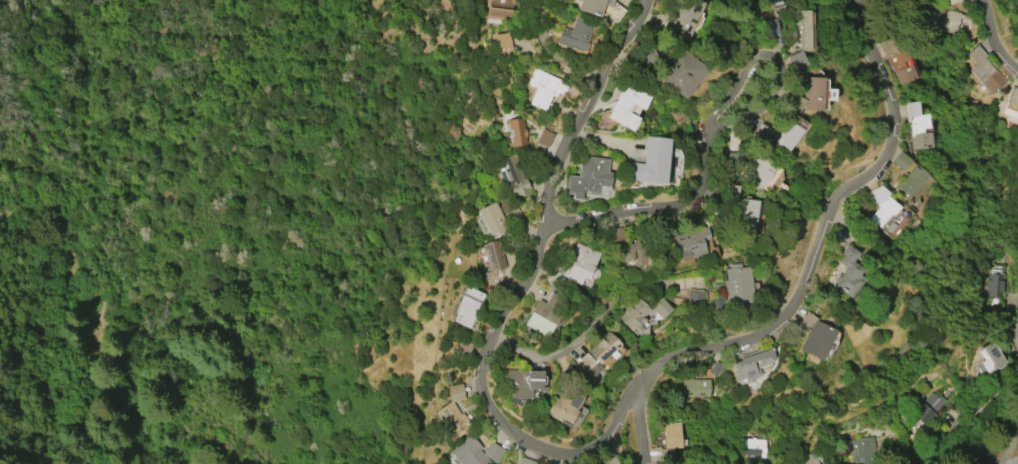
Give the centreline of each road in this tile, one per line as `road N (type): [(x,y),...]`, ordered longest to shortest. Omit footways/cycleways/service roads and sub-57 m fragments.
road 1 (residential): [(643,0),(632,36),(574,123),(545,190),(526,277),(507,299),(481,364),(478,386),(489,414),(518,441),(549,454),(580,453),(609,435),(633,391),(667,360),(759,337),(783,317),(828,208),(877,166),(887,145),(890,106),(866,42),(872,0)]
road 2 (residential): [(717,128),(700,159),(696,190),(678,202),(538,226)]
road 3 (residential): [(493,331),(541,357),(563,356),(612,304),(660,287)]
road 4 (residential): [(1017,378),(966,404),(916,463)]

